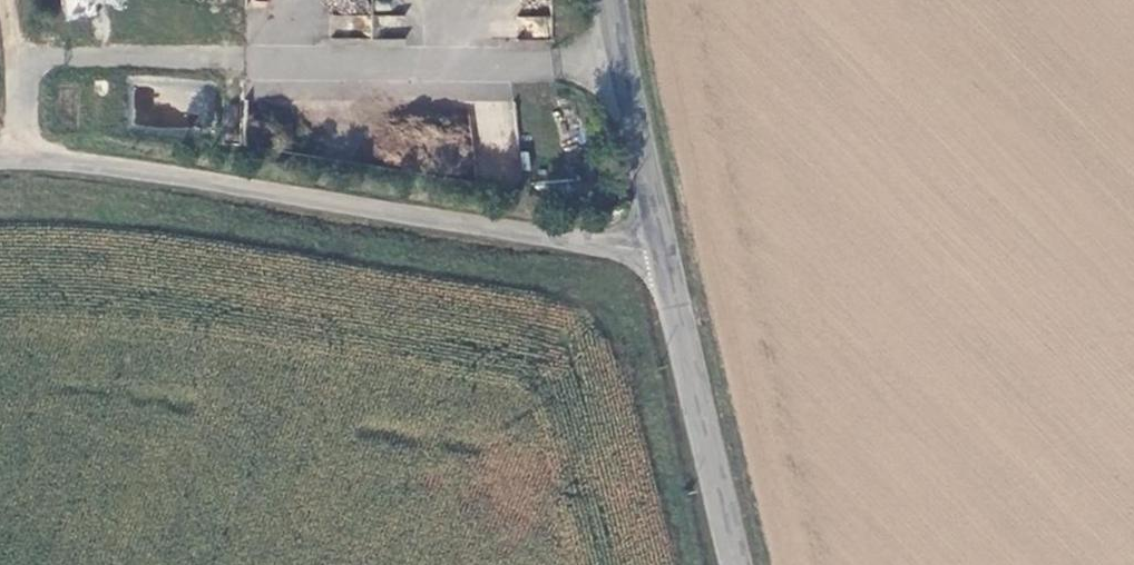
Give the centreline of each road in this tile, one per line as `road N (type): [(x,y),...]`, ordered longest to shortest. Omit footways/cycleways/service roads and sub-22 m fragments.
road 1 (unclassified): [(667,260),(0,160)]
road 2 (unclassified): [(739,564),(667,260)]
road 3 (unclassified): [(667,260),(615,0)]
road 4 (track): [(22,159),(8,0)]

